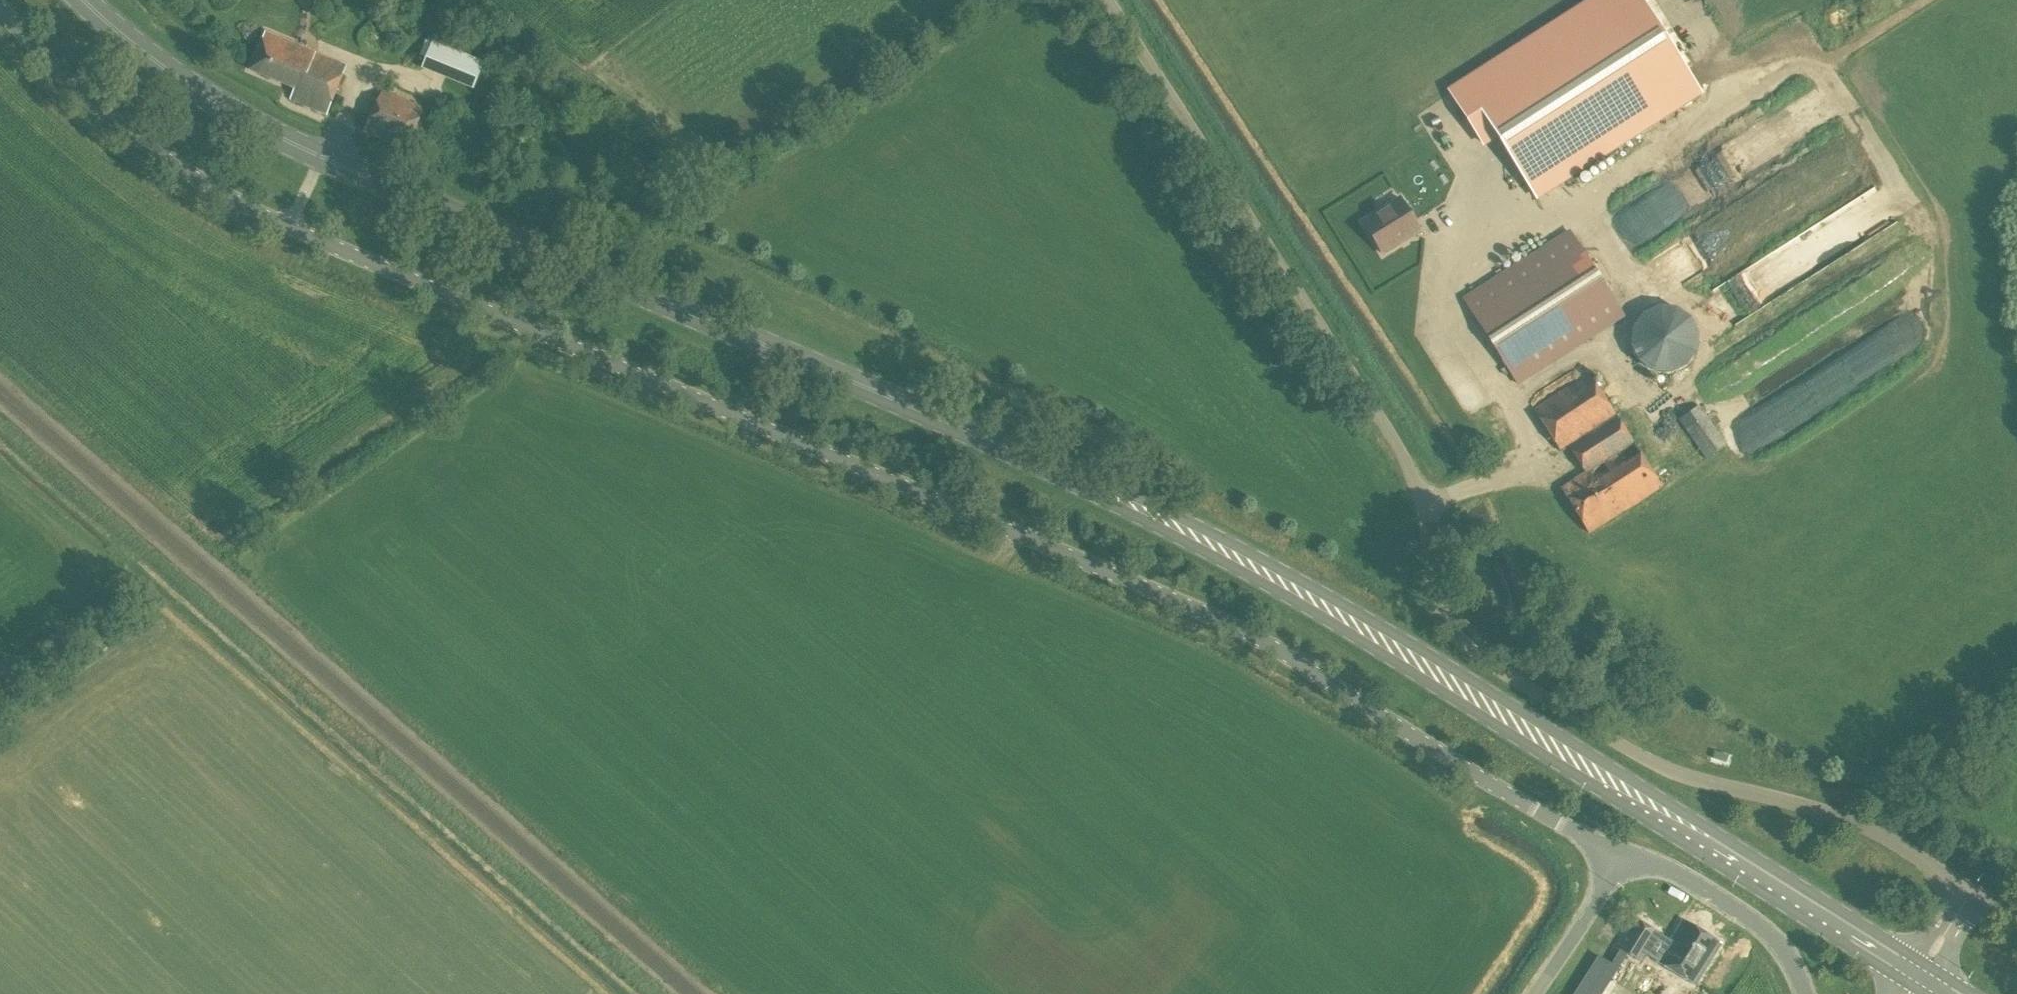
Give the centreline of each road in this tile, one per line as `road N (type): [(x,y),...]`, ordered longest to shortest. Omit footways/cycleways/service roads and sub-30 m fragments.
road 1 (primary): [(1922,974),(1414,659),(1144,509),(321,156)]
road 2 (unclassified): [(1631,852),(1574,829),(1238,628),(292,228)]
road 3 (unclassified): [(1970,890),(1847,818),(1675,773),(1460,640),(1440,607),(1423,507),(1392,436),(1107,0)]
road 4 (unclassified): [(292,228),(88,101),(0,7)]
road 5 (primary): [(321,156),(237,118),(84,0)]
road 6 (unclassified): [(1805,993),(1781,945),(1754,918),(1631,852)]
road 7 (unclassified): [(1535,993),(1631,852)]

